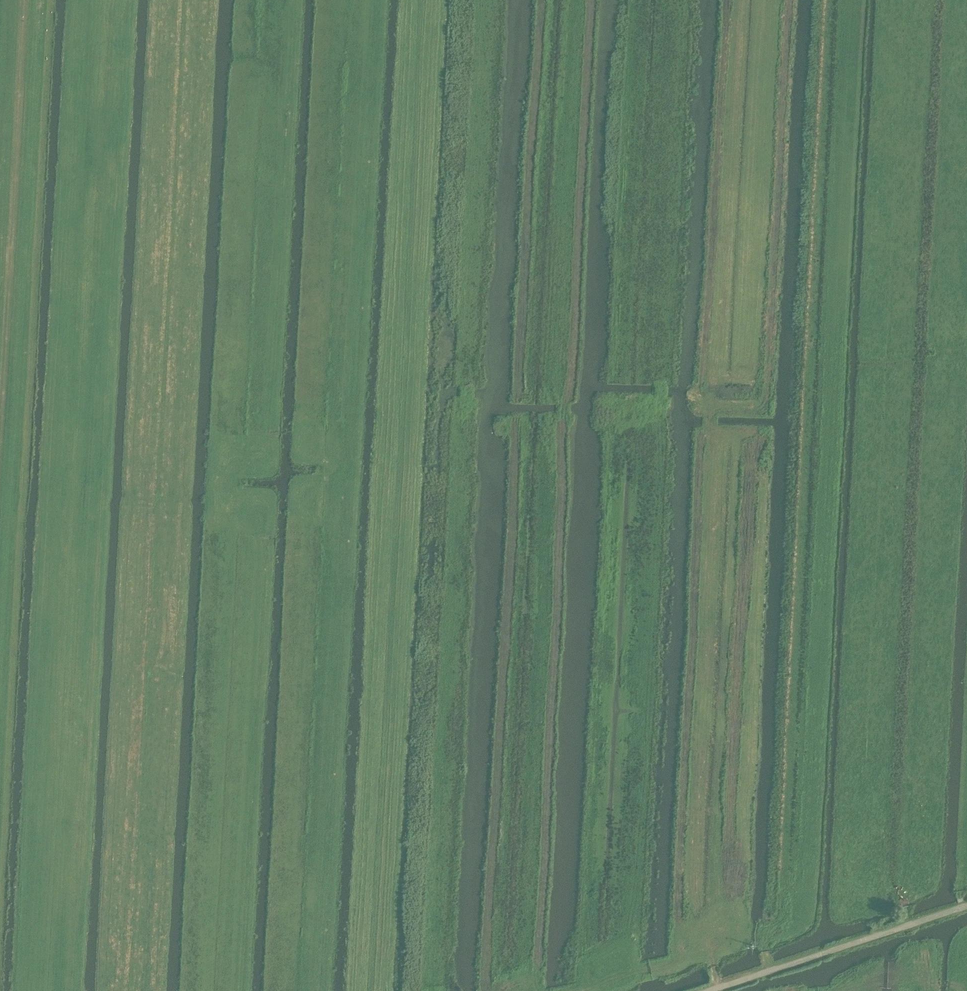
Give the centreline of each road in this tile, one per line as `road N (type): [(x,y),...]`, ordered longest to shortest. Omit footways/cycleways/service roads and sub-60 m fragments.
road 1 (unclassified): [(710,990),(966,907)]

